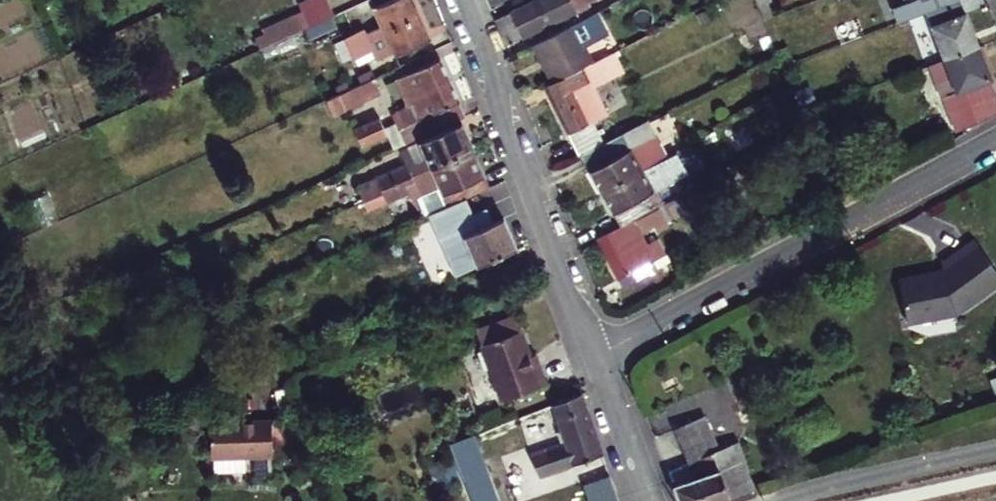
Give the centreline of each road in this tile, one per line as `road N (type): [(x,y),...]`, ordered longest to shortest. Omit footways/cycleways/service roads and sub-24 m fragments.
road 1 (residential): [(995,143),(596,354)]
road 2 (residential): [(460,0),(596,354)]
road 3 (residential): [(779,500),(995,449)]
road 4 (residential): [(596,354),(652,500)]

